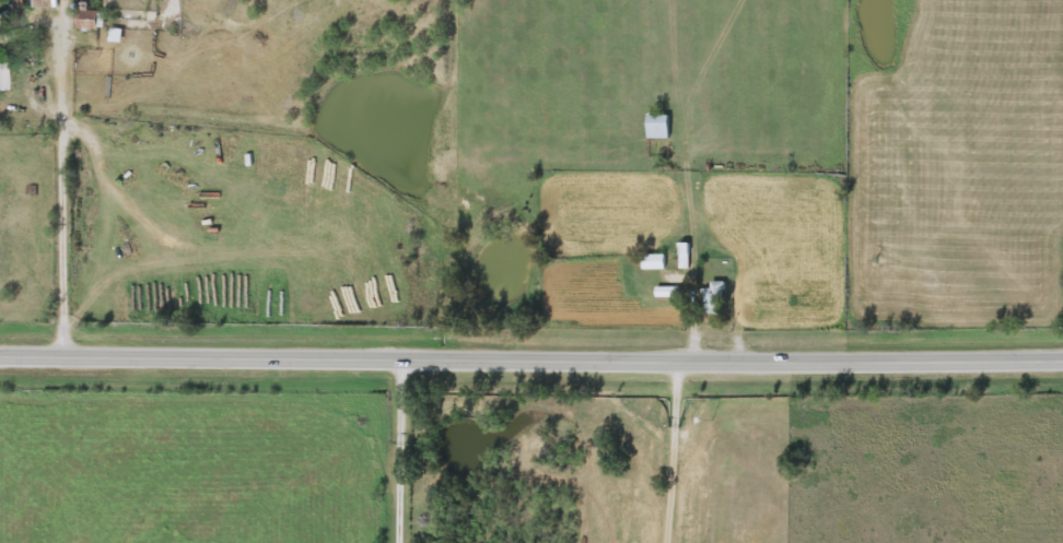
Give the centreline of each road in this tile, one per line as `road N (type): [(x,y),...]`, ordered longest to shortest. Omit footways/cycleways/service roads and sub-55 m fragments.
road 1 (secondary): [(1062,355),(0,351)]
road 2 (track): [(402,542),(402,355)]

